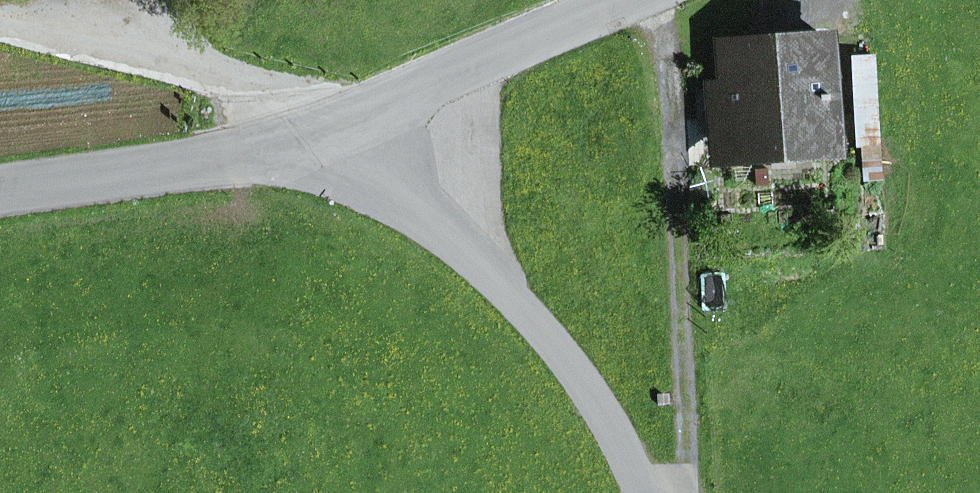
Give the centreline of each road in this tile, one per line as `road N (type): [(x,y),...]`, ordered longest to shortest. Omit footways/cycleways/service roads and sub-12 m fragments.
road 1 (track): [(678,492),(668,143),(653,0)]
road 2 (unclassified): [(653,492),(585,378),(380,108)]
road 3 (unclassified): [(0,191),(380,108)]
road 4 (unclassified): [(380,108),(641,0)]

